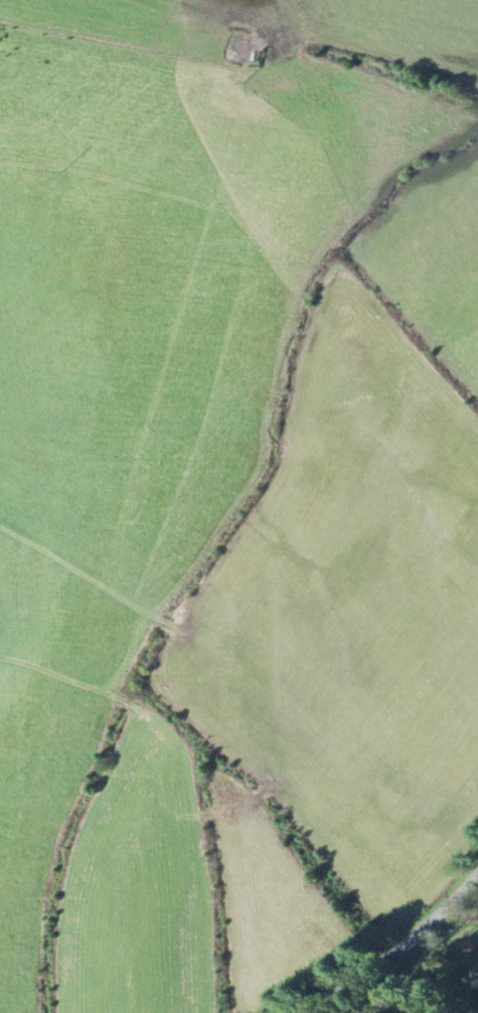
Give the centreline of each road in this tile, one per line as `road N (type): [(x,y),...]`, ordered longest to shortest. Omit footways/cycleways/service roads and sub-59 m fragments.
road 1 (tertiary): [(304,1012),(389,957),(477,872)]

